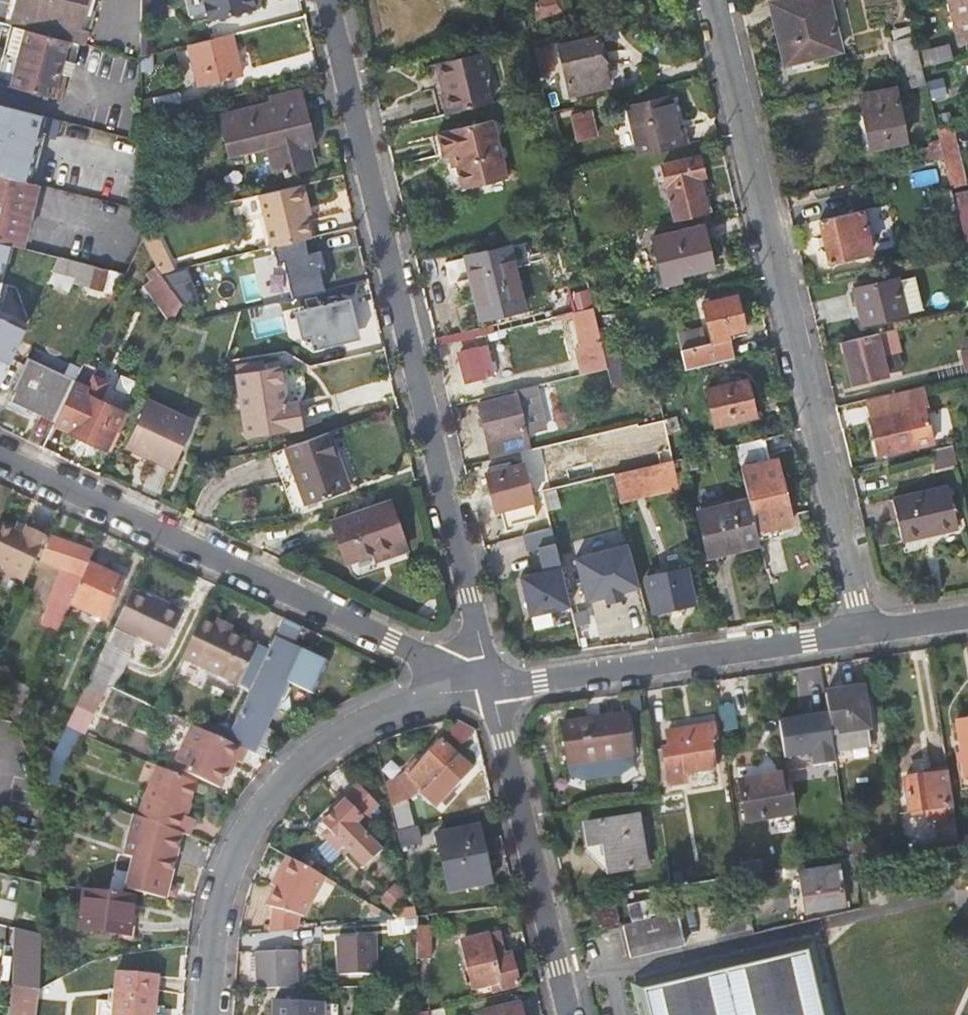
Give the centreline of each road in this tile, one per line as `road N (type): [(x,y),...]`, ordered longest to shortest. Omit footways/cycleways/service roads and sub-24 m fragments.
road 1 (residential): [(328,0),(493,688)]
road 2 (residential): [(867,633),(714,0)]
road 3 (residential): [(0,456),(493,688)]
road 4 (residential): [(493,688),(382,713),(311,753),(282,780),(226,876),(207,1014)]
road 5 (residential): [(493,688),(867,633)]
road 6 (residential): [(493,688),(570,1014)]

